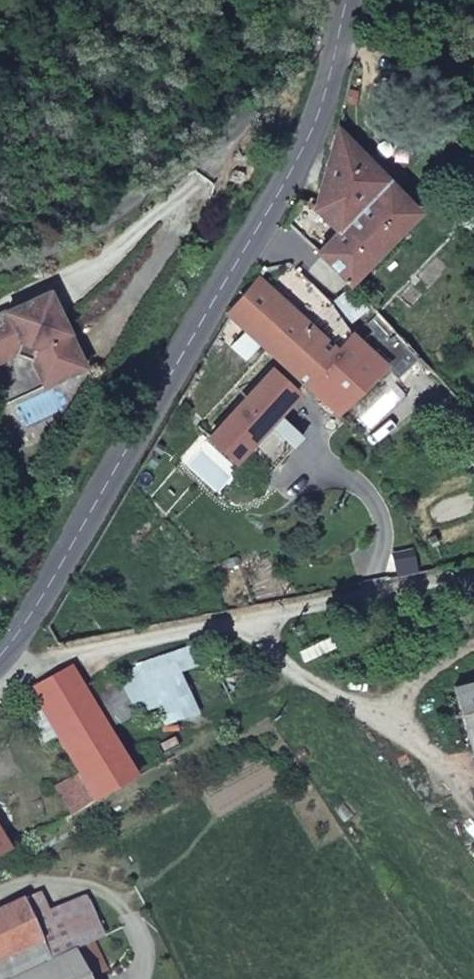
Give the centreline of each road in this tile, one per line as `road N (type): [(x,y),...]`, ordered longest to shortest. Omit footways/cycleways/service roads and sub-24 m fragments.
road 1 (secondary): [(4,661),(263,219),(309,128),(335,41)]
road 2 (unclassified): [(4,661),(44,664),(473,572)]
road 3 (unclassified): [(335,41),(306,52),(236,121),(123,208),(64,242),(0,262)]

